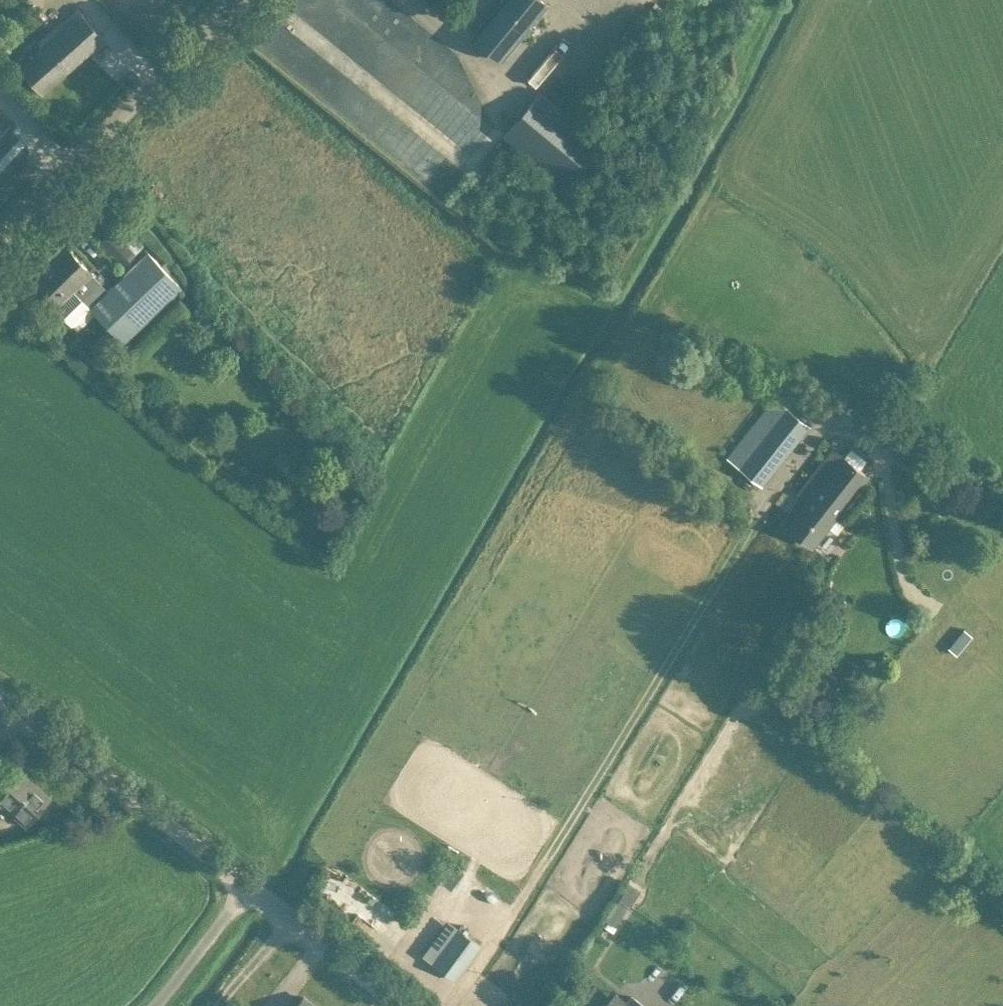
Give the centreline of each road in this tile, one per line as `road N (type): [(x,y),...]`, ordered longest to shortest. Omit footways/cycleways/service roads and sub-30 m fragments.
road 1 (unclassified): [(0,255),(252,0)]
road 2 (unclassified): [(250,885),(0,703)]
road 3 (unclassified): [(405,1005),(250,885)]
road 4 (unclassified): [(158,1005),(250,885)]

